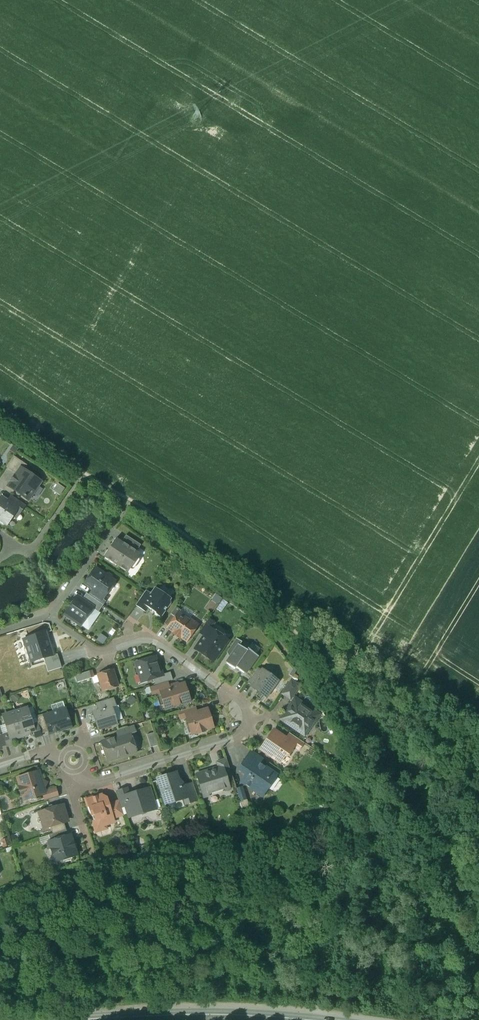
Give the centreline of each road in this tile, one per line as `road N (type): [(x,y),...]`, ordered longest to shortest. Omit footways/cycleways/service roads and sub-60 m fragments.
road 1 (residential): [(79,772),(89,783),(248,730),(243,704),(159,644),(141,641),(100,653),(55,621),(58,604),(111,528)]
road 2 (secondary): [(97,1019),(324,1019)]
road 3 (track): [(478,954),(356,971),(322,994),(317,1019)]

